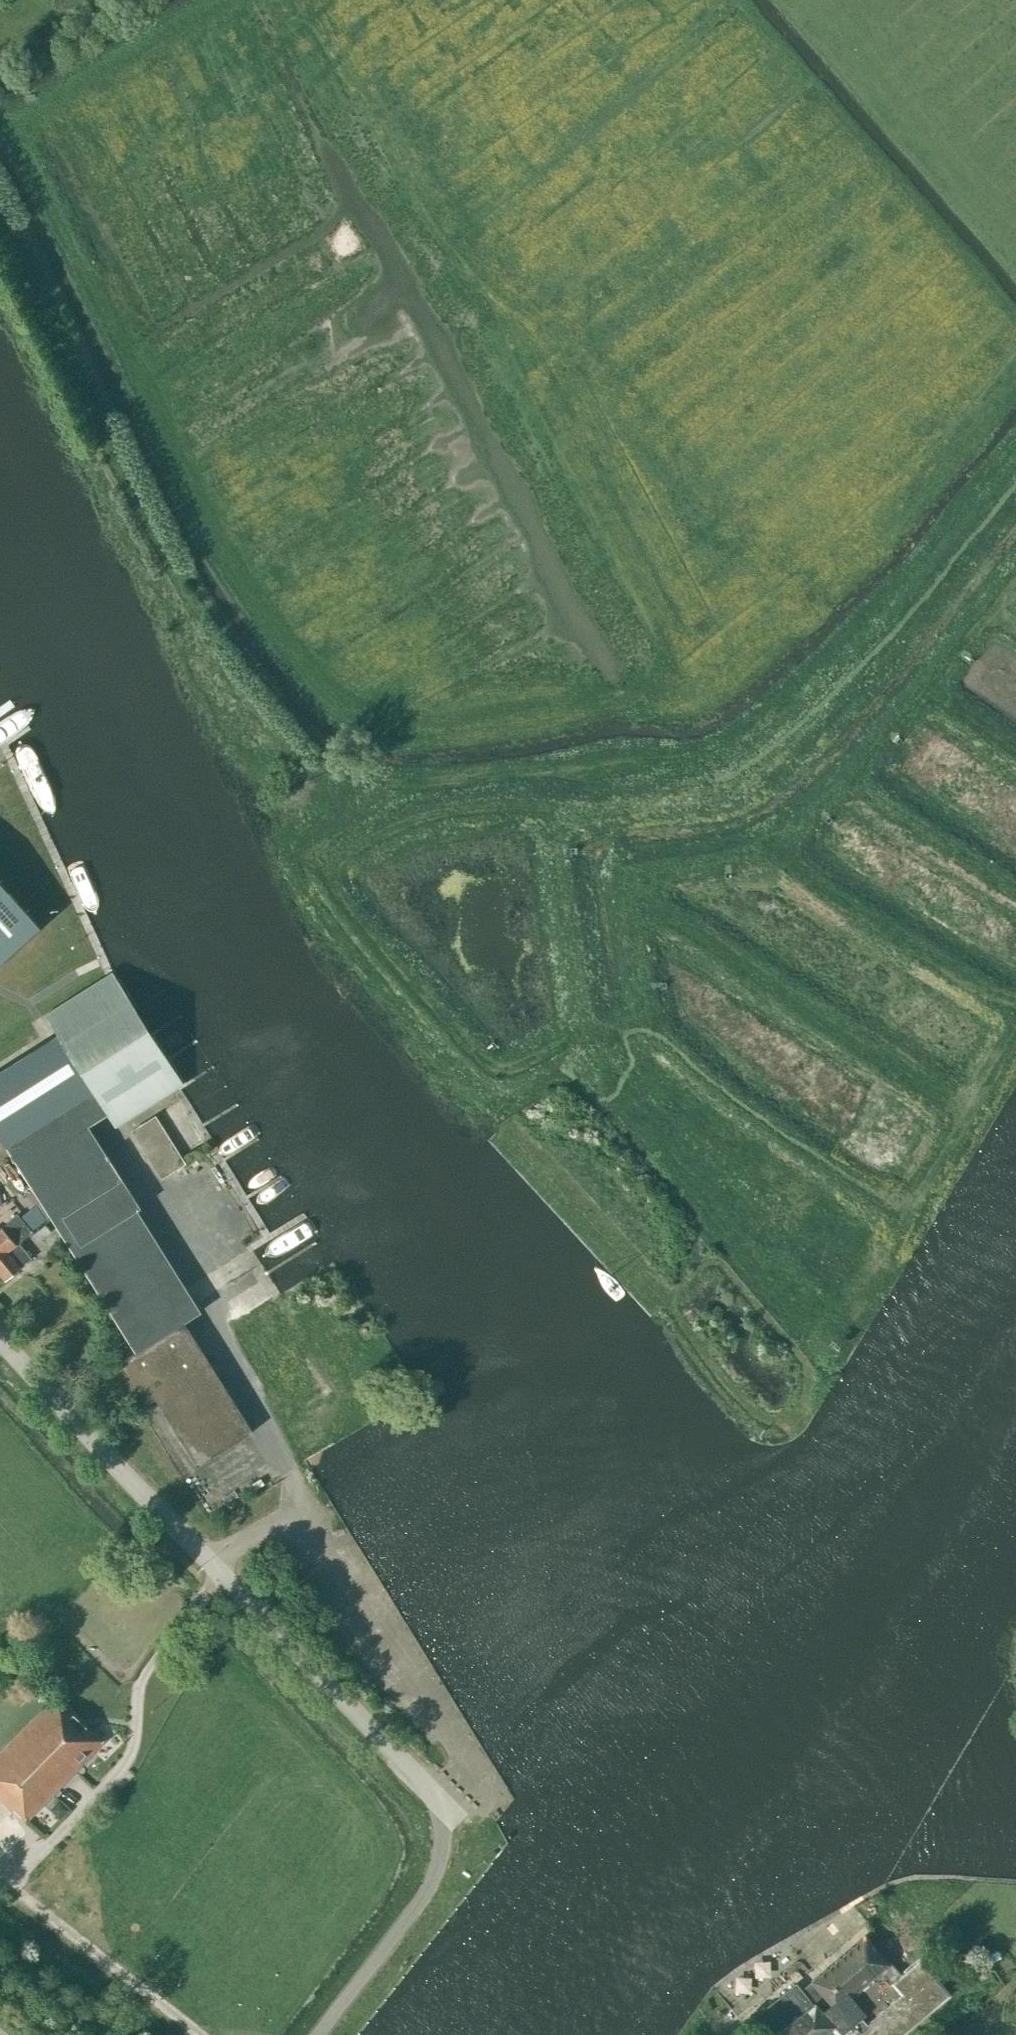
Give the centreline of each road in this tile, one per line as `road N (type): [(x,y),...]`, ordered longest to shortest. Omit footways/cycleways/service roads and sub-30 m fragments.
road 1 (unclassified): [(317,2034),(424,1894),(442,1850),(439,1809),(0,1341)]

